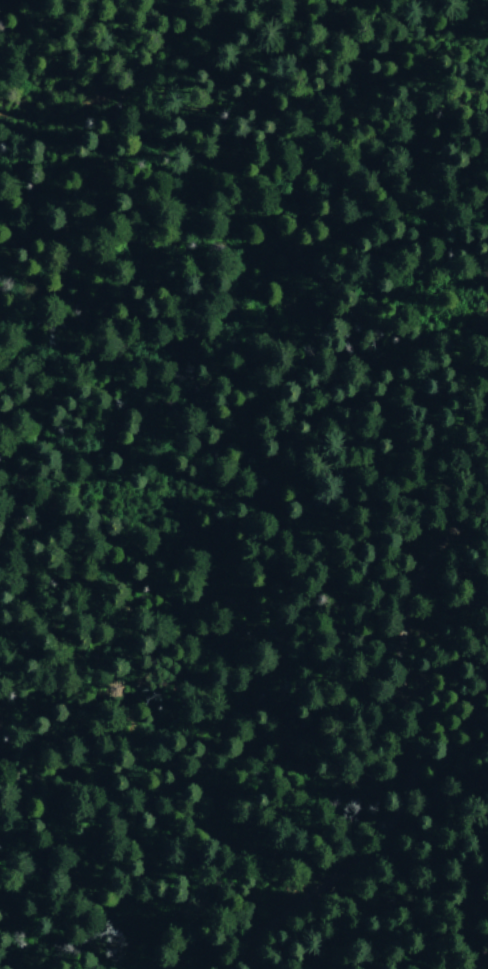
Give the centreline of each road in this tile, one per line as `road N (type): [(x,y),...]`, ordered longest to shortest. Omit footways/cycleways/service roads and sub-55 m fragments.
road 1 (residential): [(487,514),(454,537),(419,591),(406,649),(411,744),(394,804),(362,846),(270,921),(255,968)]

